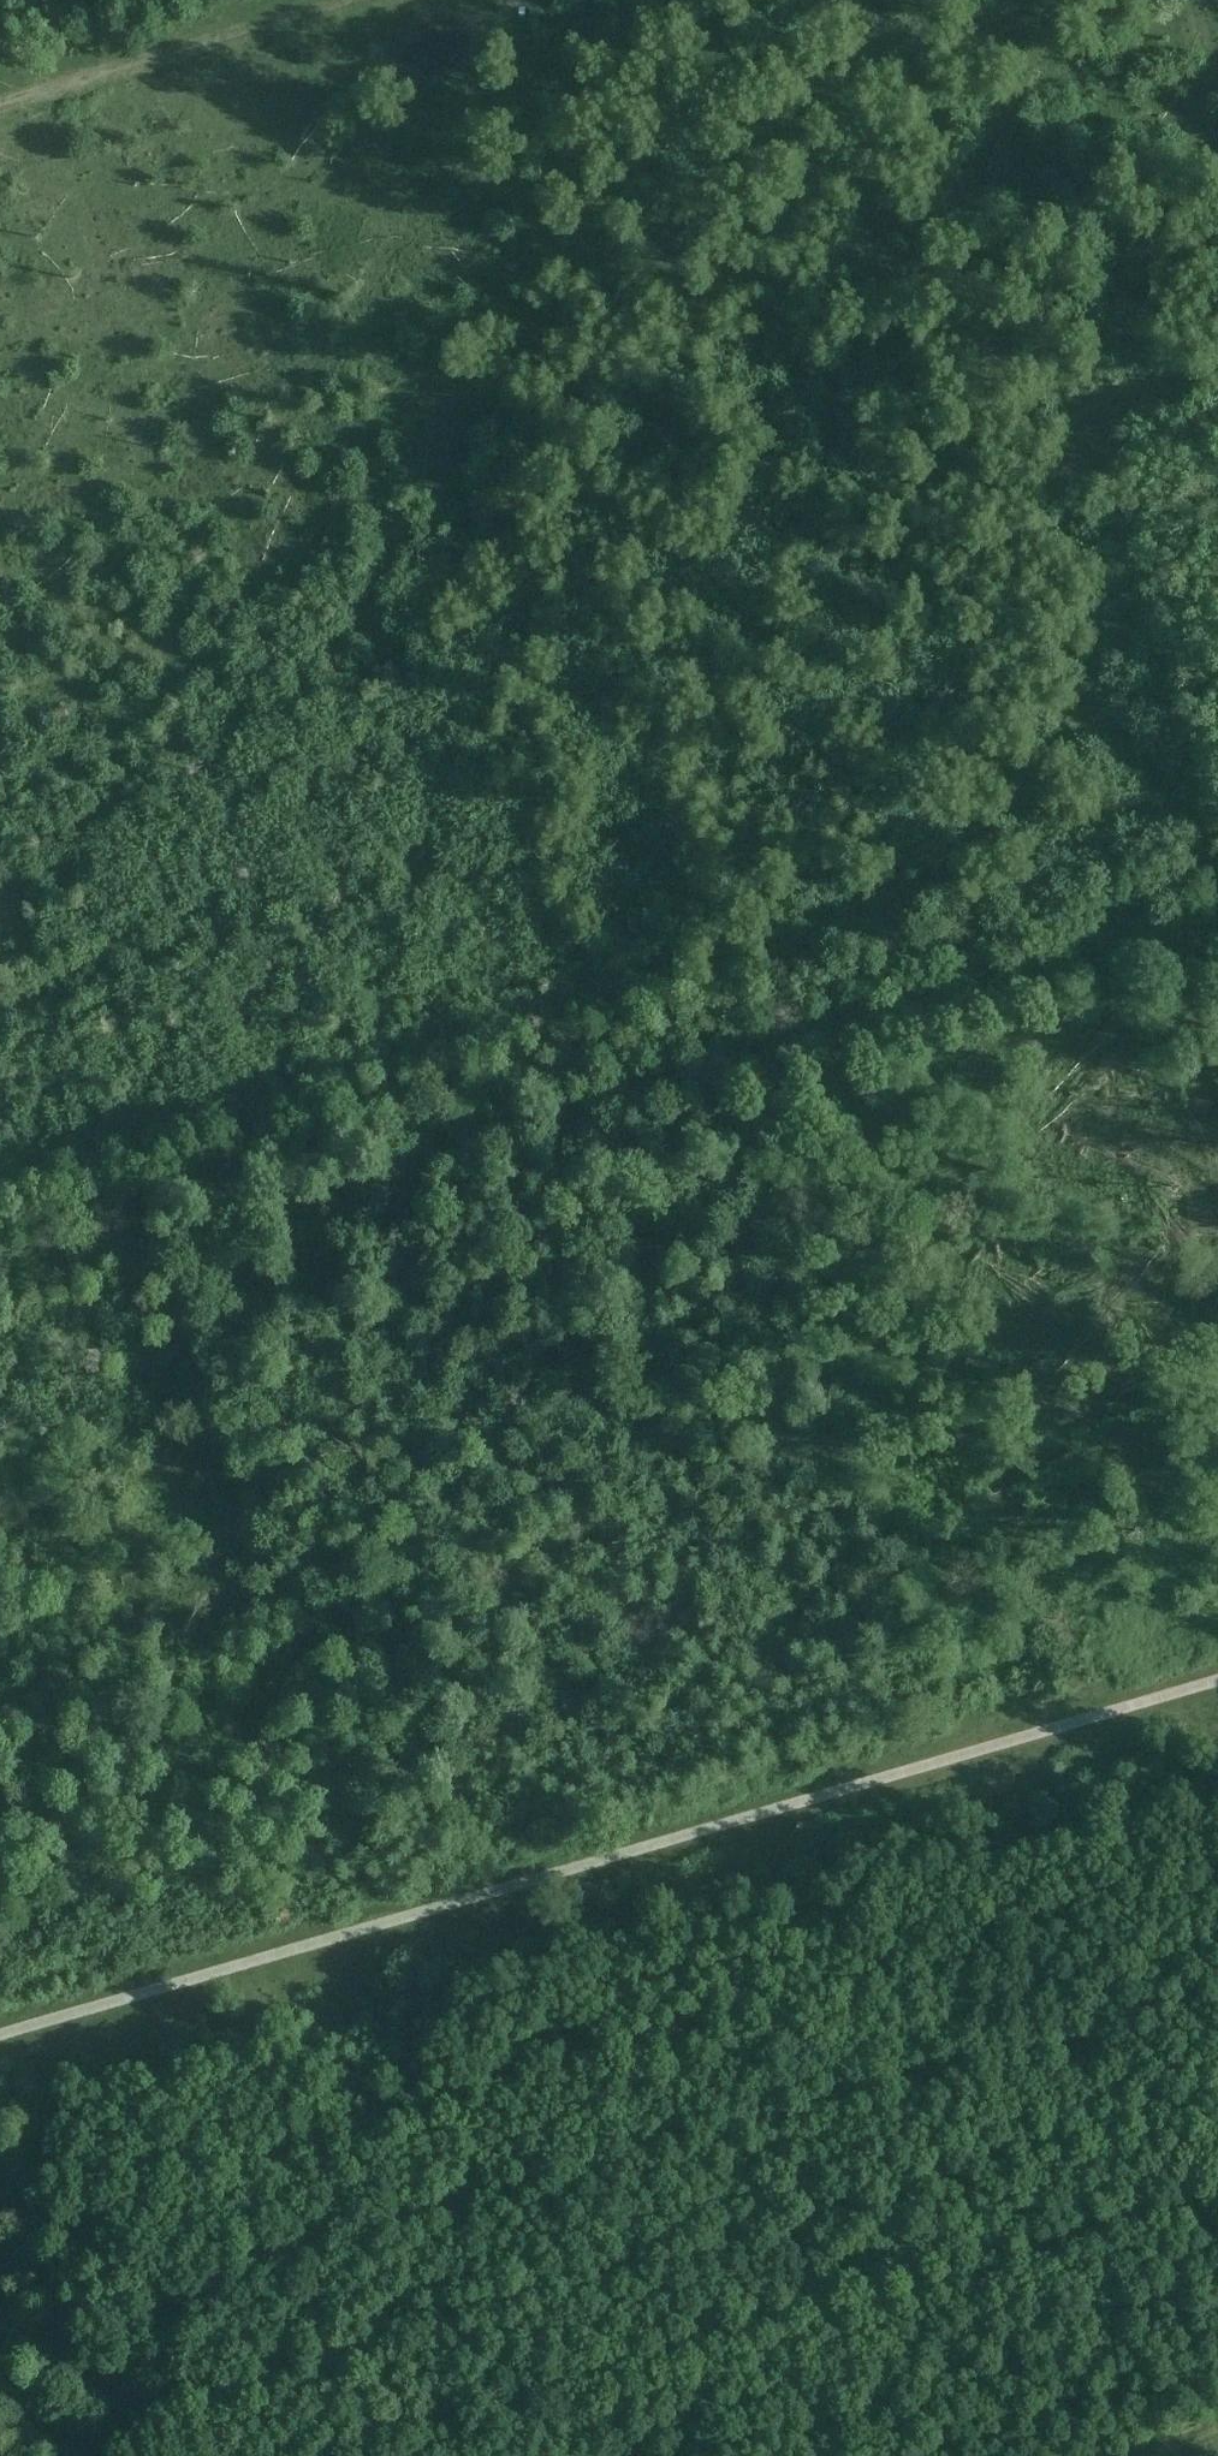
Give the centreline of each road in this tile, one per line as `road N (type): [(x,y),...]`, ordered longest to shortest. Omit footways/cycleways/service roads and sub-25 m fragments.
road 1 (track): [(338,0),(0,99)]

